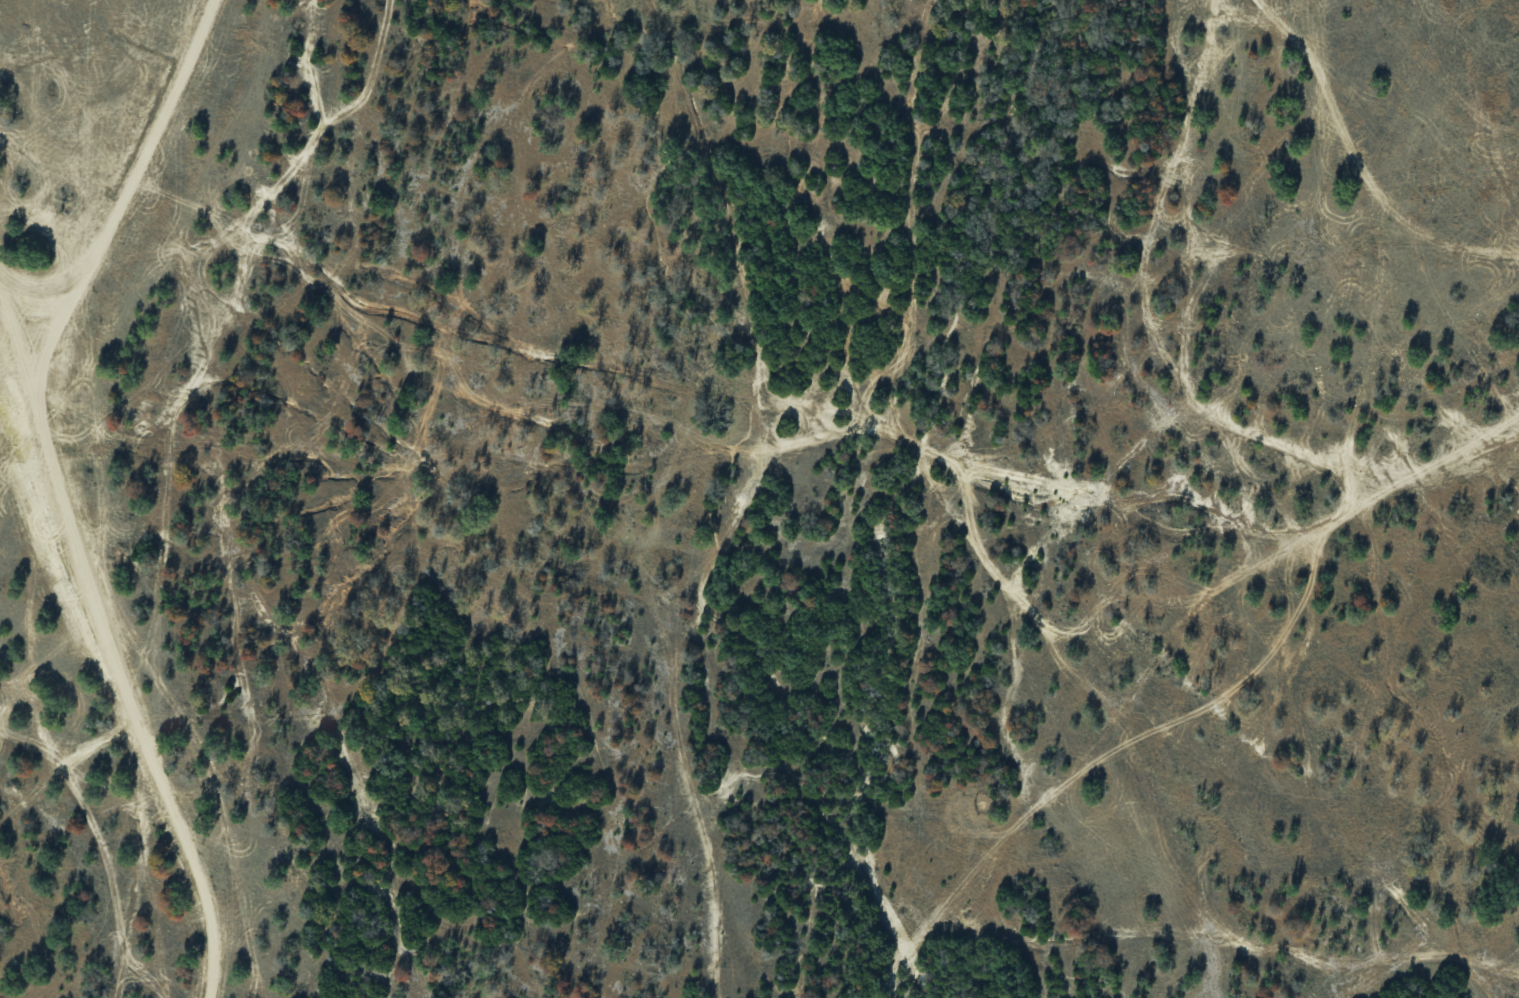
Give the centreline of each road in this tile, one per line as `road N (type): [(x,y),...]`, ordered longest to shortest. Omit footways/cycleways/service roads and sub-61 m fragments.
road 1 (track): [(209,997),(216,908),(0,309)]

